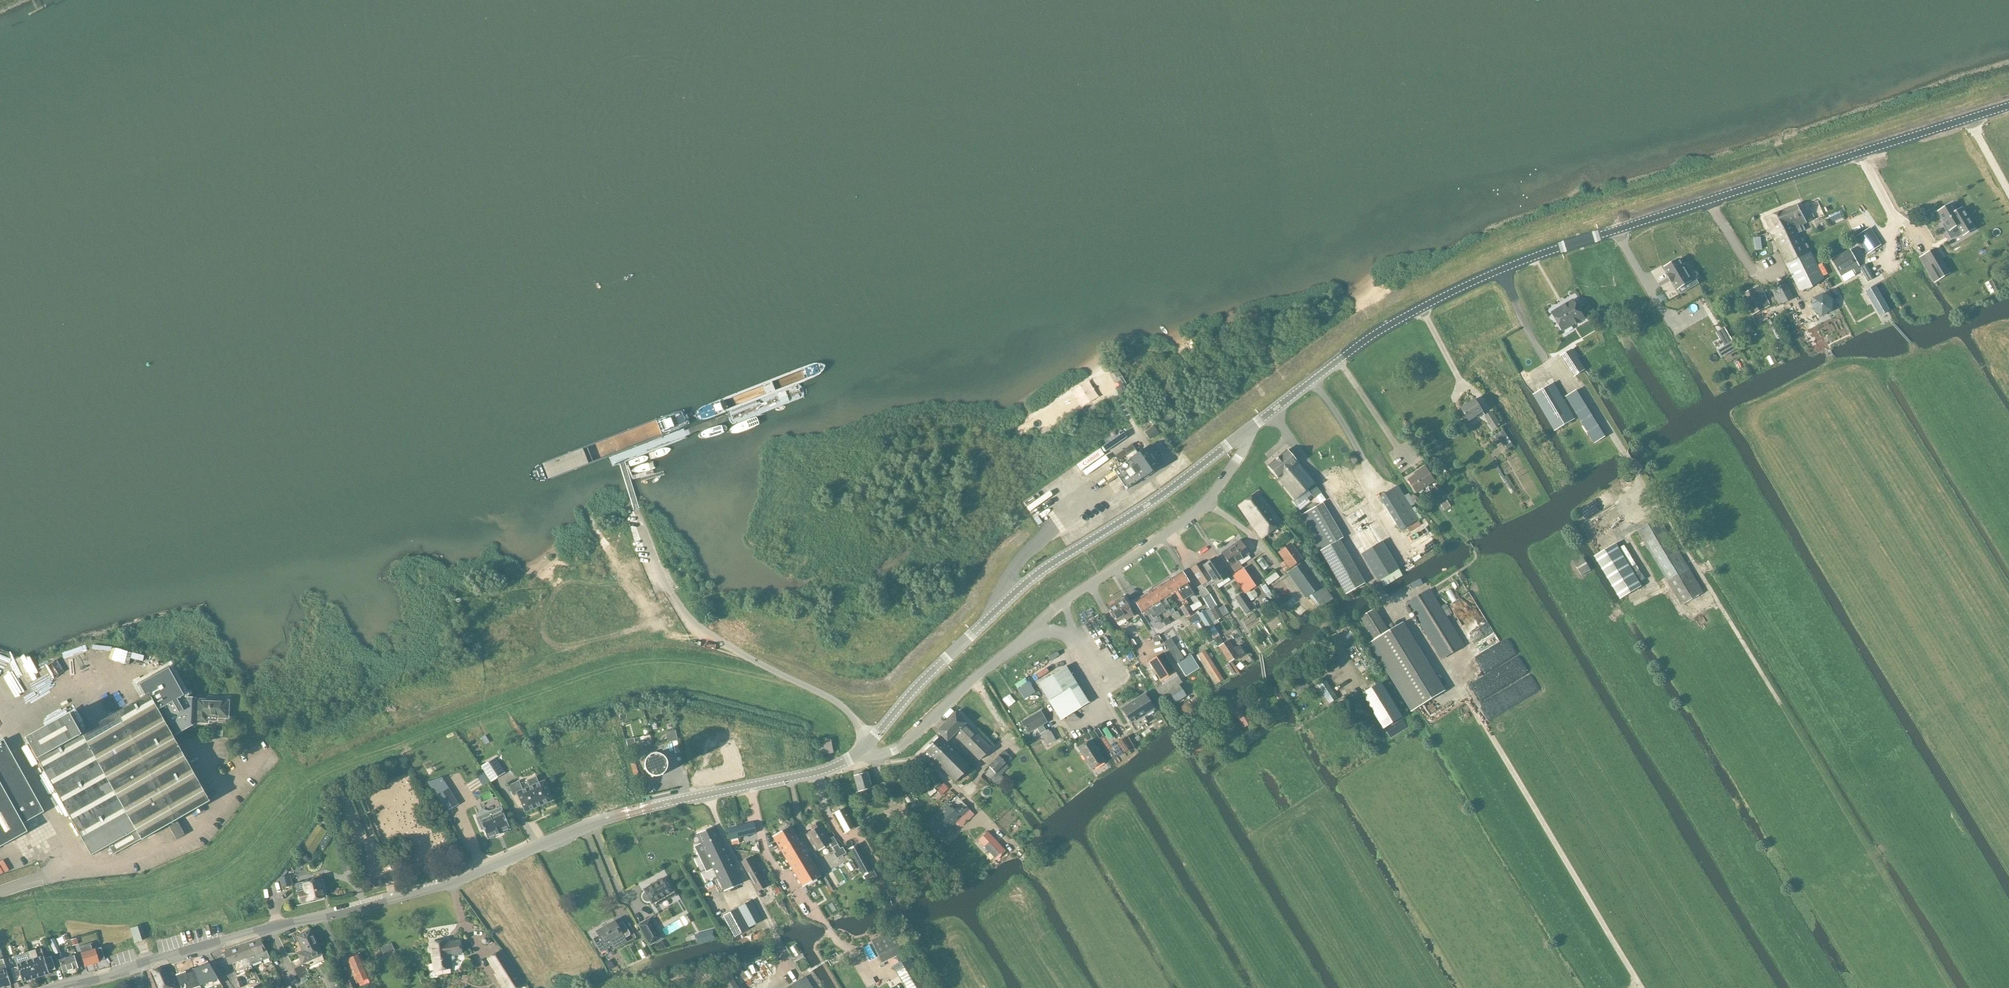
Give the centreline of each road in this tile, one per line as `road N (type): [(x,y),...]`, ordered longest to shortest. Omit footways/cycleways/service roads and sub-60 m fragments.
road 1 (tertiary): [(1247,431),(1374,335),(1464,287),(1618,228),(2008,105)]
road 2 (tertiary): [(61,987),(453,883),(615,816),(854,757)]
road 3 (unclassified): [(854,757),(894,750),(1063,603),(1206,504),(1247,431)]
road 4 (tertiary): [(854,757),(997,607),(1247,431)]
road 5 (track): [(1720,603),(1953,987)]
road 6 (track): [(1485,726),(1642,987)]

